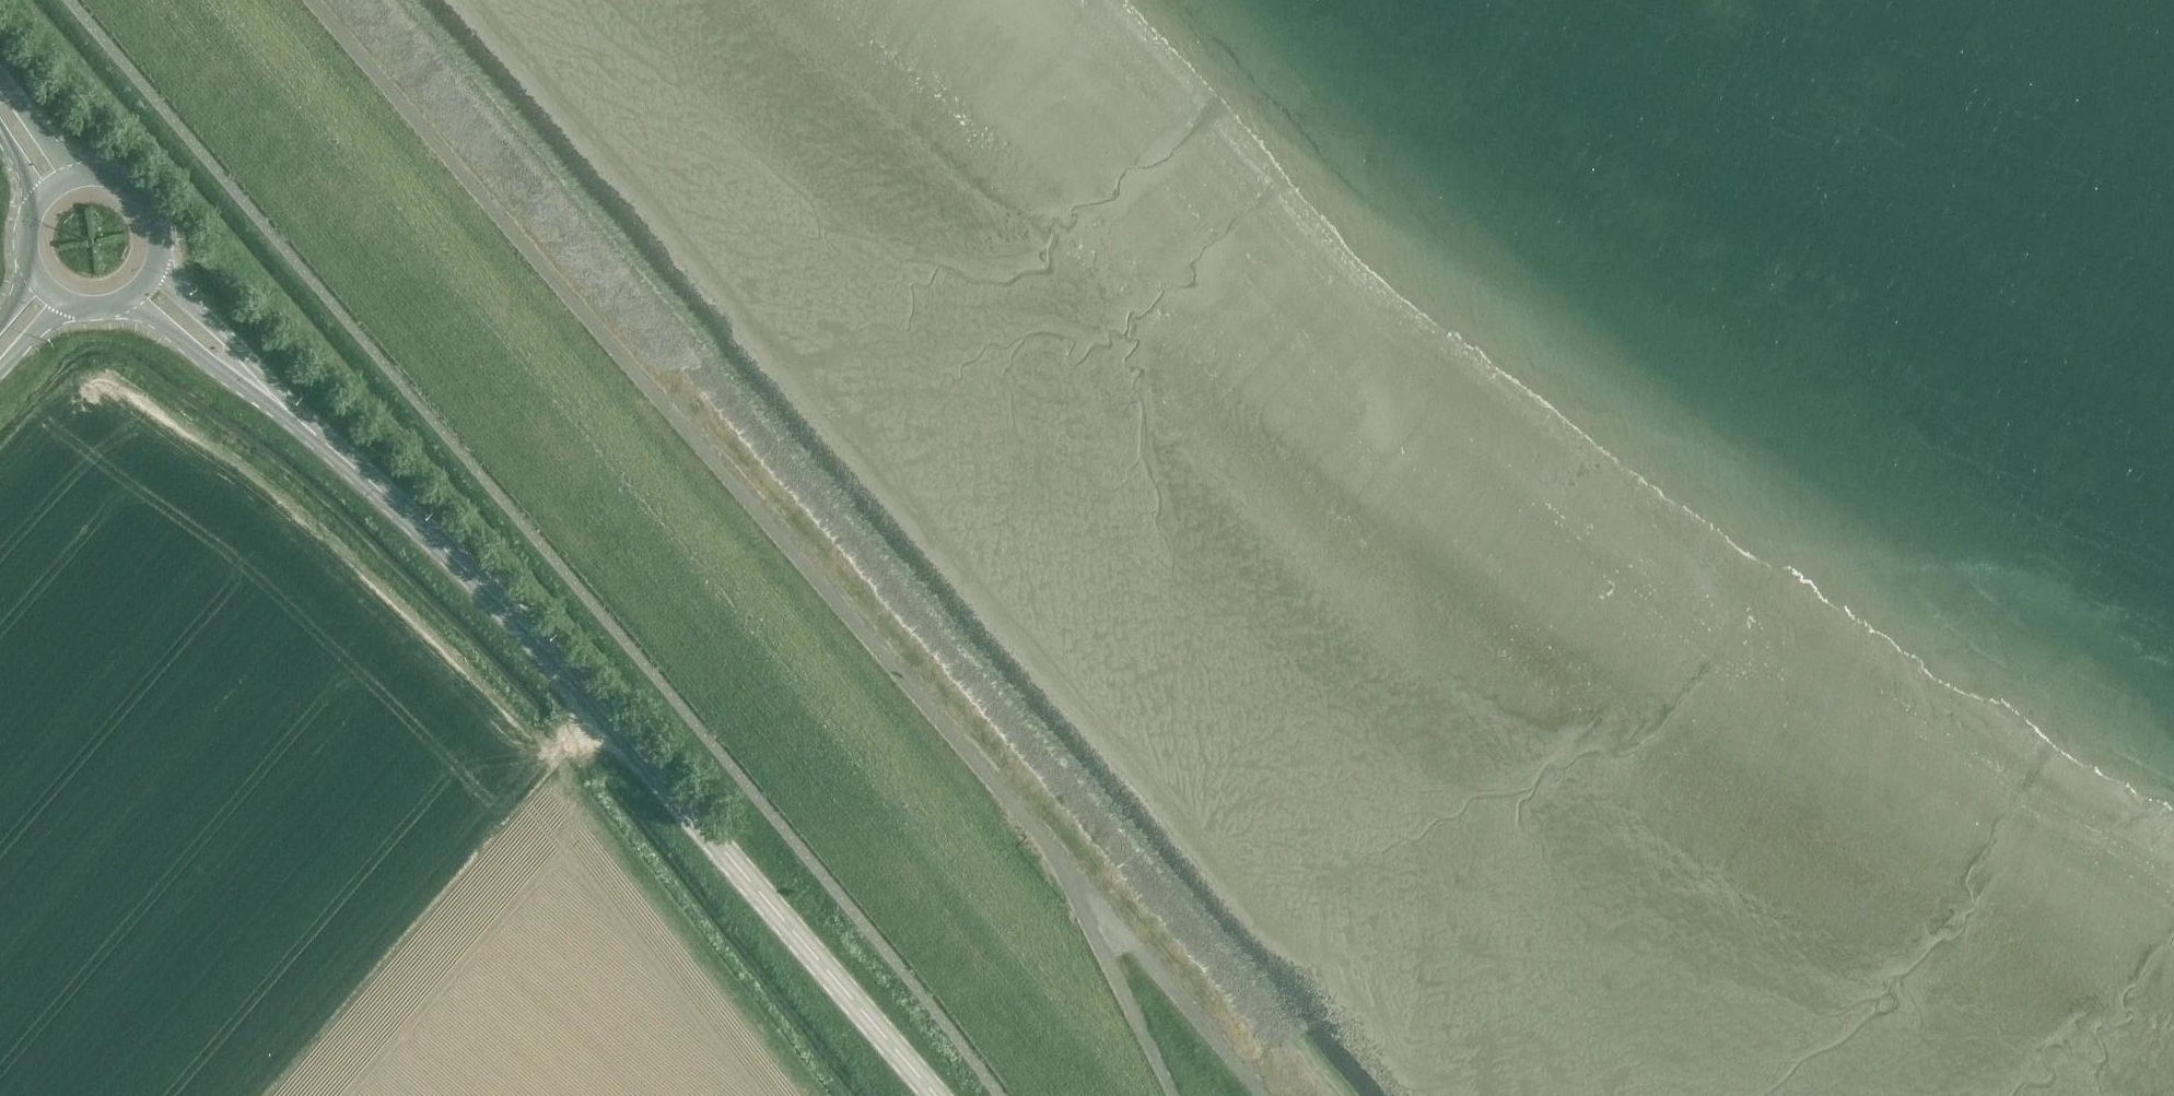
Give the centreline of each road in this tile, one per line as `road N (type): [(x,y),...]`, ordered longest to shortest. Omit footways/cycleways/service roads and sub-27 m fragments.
road 1 (secondary): [(935,1095),(536,634),(149,283)]
road 2 (secondary): [(149,283),(159,265),(160,225),(138,191),(101,175),(55,187)]

